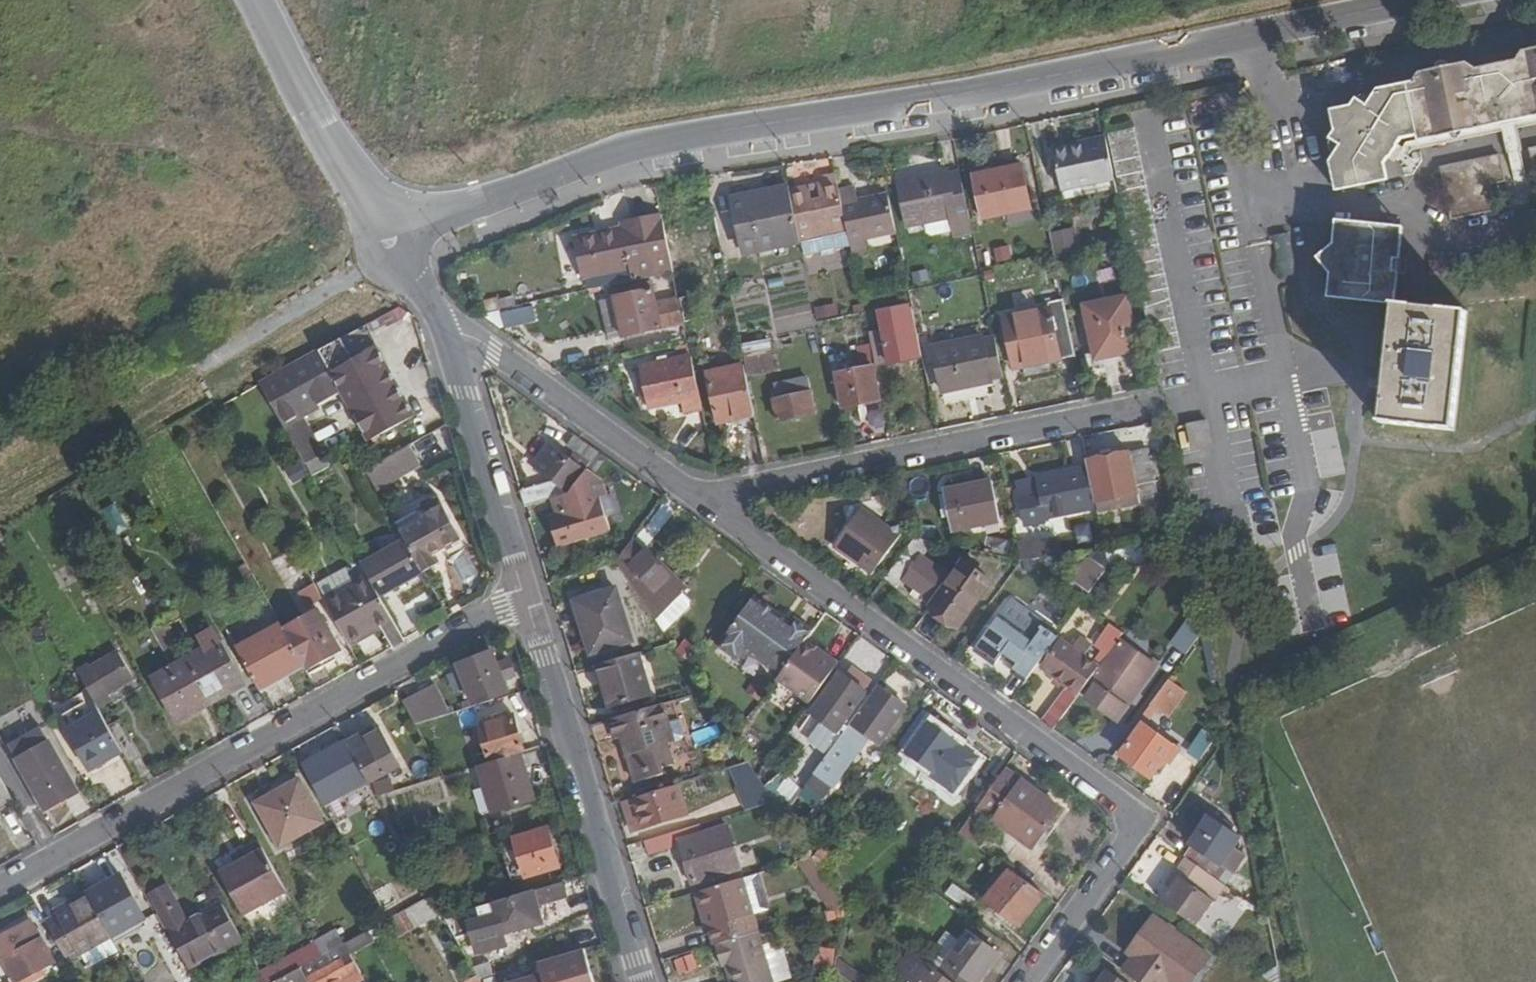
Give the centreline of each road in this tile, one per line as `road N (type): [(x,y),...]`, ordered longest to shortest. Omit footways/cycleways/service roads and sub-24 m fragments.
road 1 (residential): [(418,232),(633,146),(944,96),(1419,0)]
road 2 (residential): [(527,593),(0,889)]
road 3 (residential): [(1145,819),(717,501)]
road 4 (residential): [(1163,400),(734,485),(717,501)]
road 5 (track): [(368,267),(0,495)]
road 6 (residential): [(527,593),(643,981)]
road 7 (residential): [(717,501),(440,317)]
road 8 (residential): [(440,317),(527,593)]
road 9 (residential): [(372,228),(248,0)]
road 10 (residential): [(1145,819),(1027,981)]

